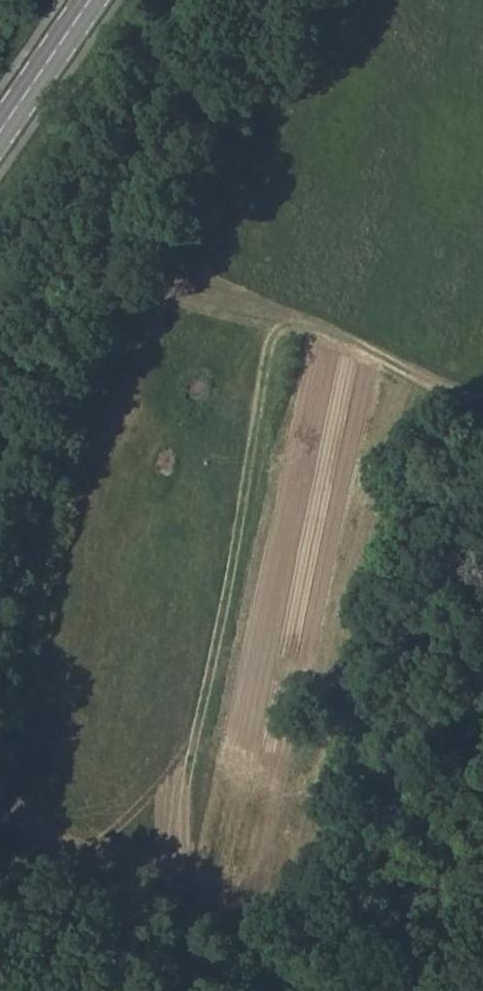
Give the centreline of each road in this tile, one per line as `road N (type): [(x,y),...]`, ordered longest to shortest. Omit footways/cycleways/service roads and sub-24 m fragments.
road 1 (secondary): [(0,130),(89,0)]

